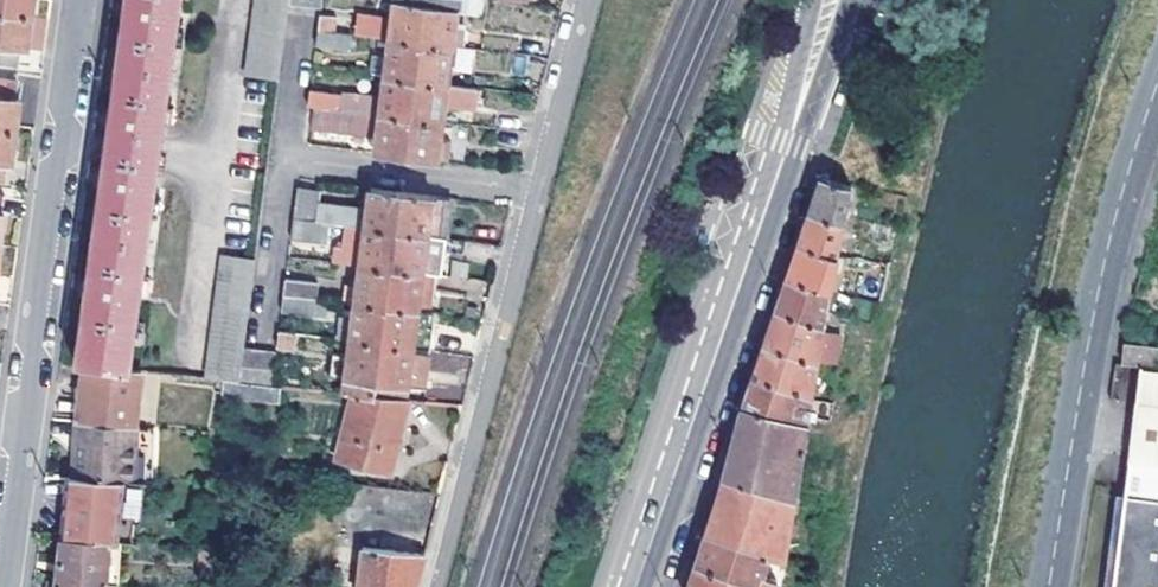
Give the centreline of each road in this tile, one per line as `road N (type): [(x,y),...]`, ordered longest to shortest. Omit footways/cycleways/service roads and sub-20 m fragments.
road 1 (track): [(1136,0),(1064,200),(988,586)]
road 2 (residential): [(438,586),(589,0)]
road 3 (residential): [(0,586),(76,0)]
road 4 (secondary): [(808,57),(626,586)]
road 5 (residential): [(1157,83),(1128,171),(1082,363),(1047,586)]

